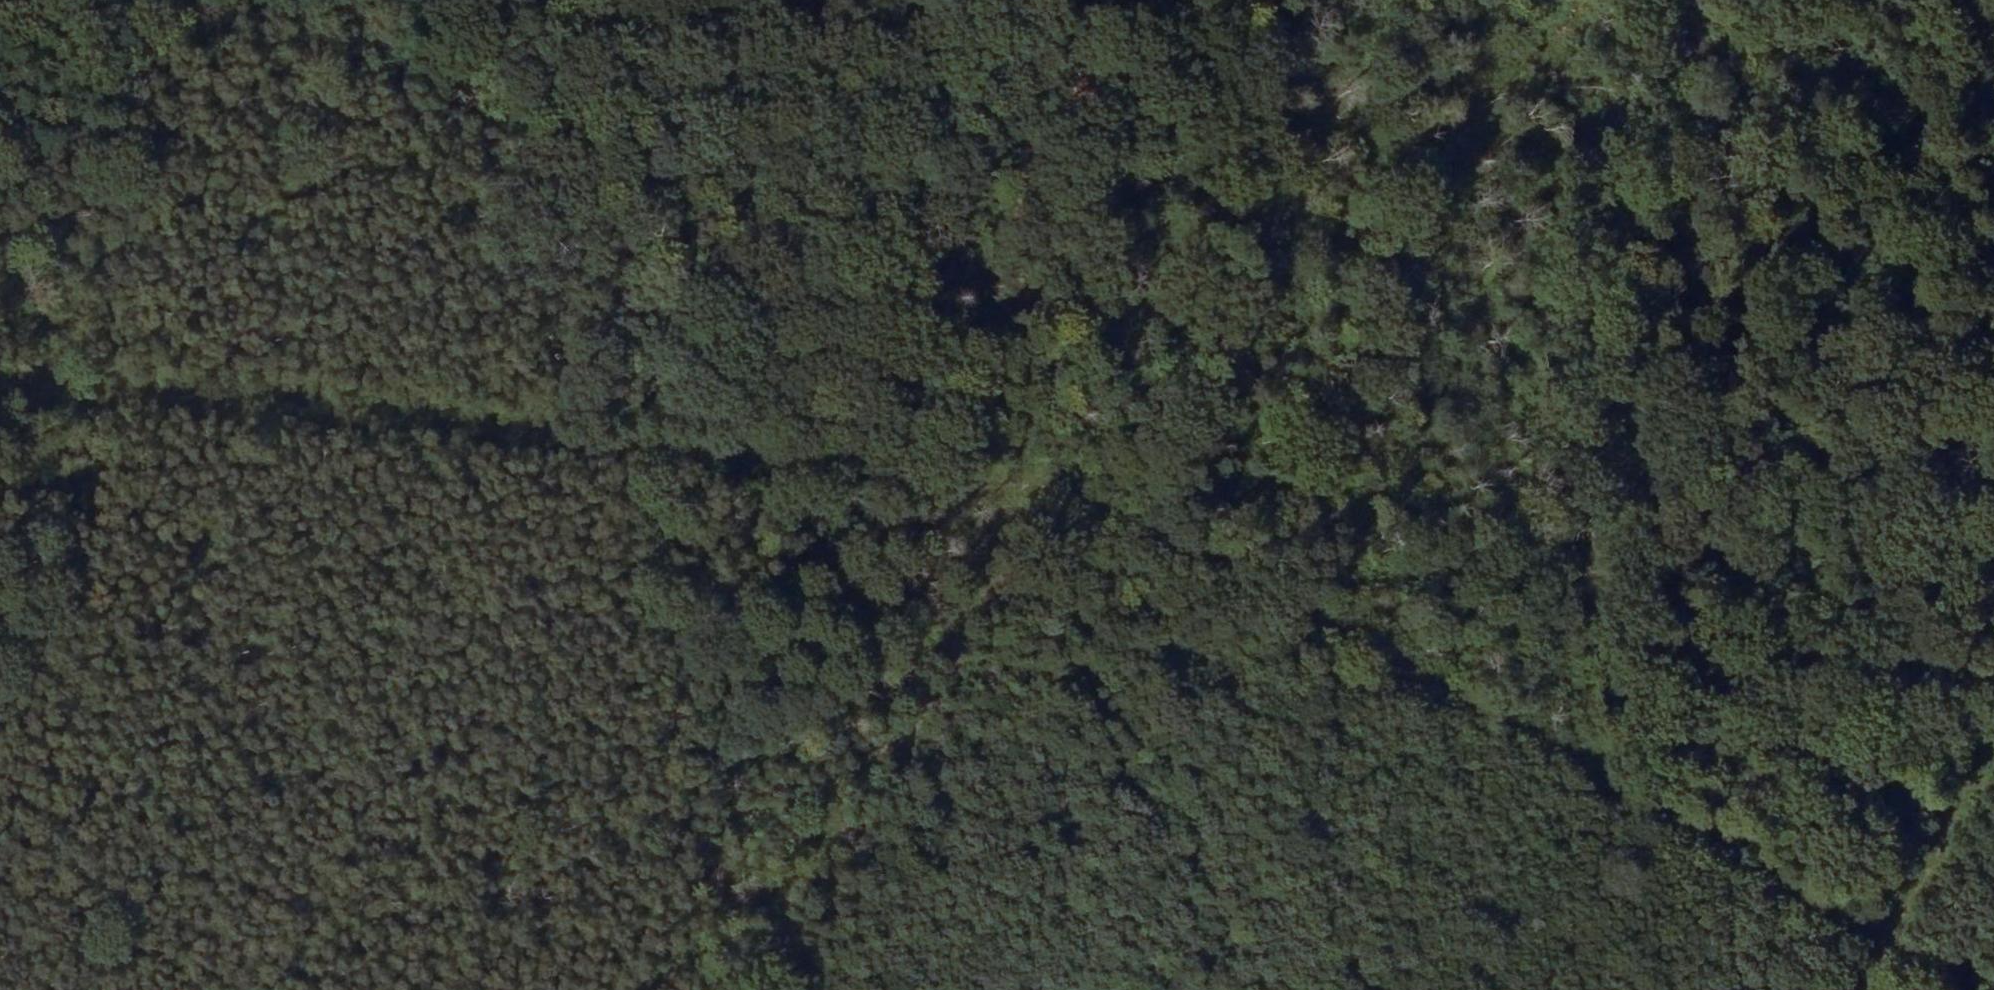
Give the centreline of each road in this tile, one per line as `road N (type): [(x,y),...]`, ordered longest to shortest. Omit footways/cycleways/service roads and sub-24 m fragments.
road 1 (track): [(1993,964),(1892,927),(1041,484),(0,386)]
road 2 (track): [(1858,989),(1993,743)]

